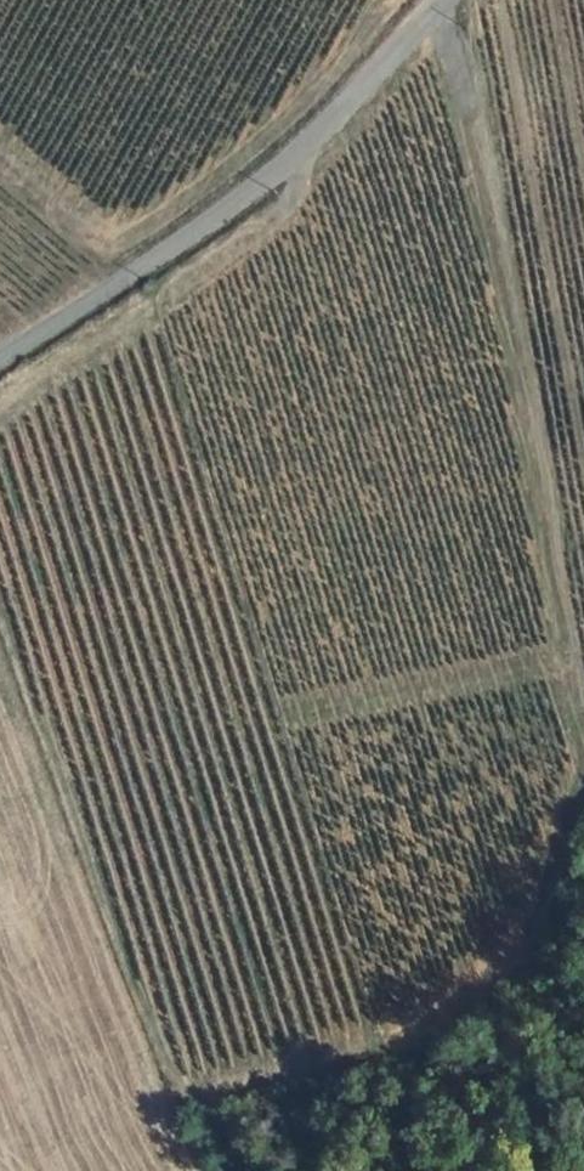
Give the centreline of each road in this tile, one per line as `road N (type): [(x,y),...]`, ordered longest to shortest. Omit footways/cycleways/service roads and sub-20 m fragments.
road 1 (unclassified): [(444,0),(261,186),(0,361)]

